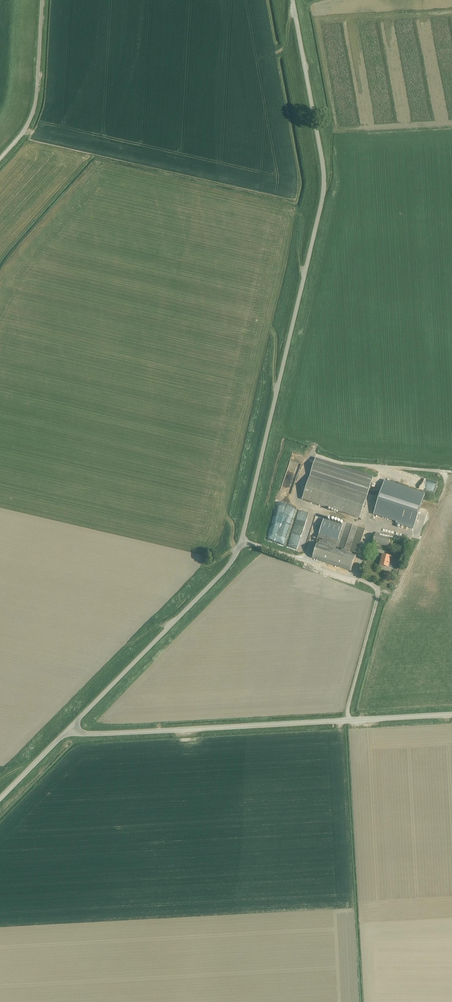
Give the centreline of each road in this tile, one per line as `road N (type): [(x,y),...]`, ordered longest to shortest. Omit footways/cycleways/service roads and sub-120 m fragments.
road 1 (unclassified): [(69,729),(231,565),(242,542),(325,186),(293,0)]
road 2 (unclassified): [(69,729),(451,715)]
road 3 (tertiary): [(0,159),(35,103),(42,0)]

